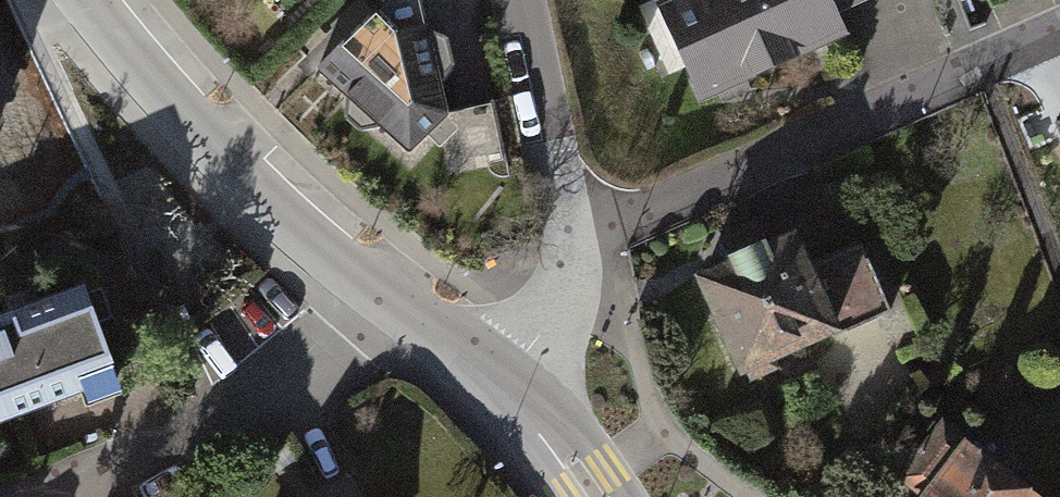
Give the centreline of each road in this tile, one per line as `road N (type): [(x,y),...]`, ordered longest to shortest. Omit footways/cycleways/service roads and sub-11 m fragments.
road 1 (residential): [(1059,35),(610,231),(569,237)]
road 2 (tertiary): [(381,295),(248,187),(85,0)]
road 3 (residential): [(381,295),(205,426),(27,496)]
road 4 (residential): [(522,0),(569,237)]
road 5 (residential): [(569,237),(560,296),(501,388)]
road 6 (tertiary): [(501,388),(381,295)]
road 7 (tertiary): [(597,496),(501,388)]

